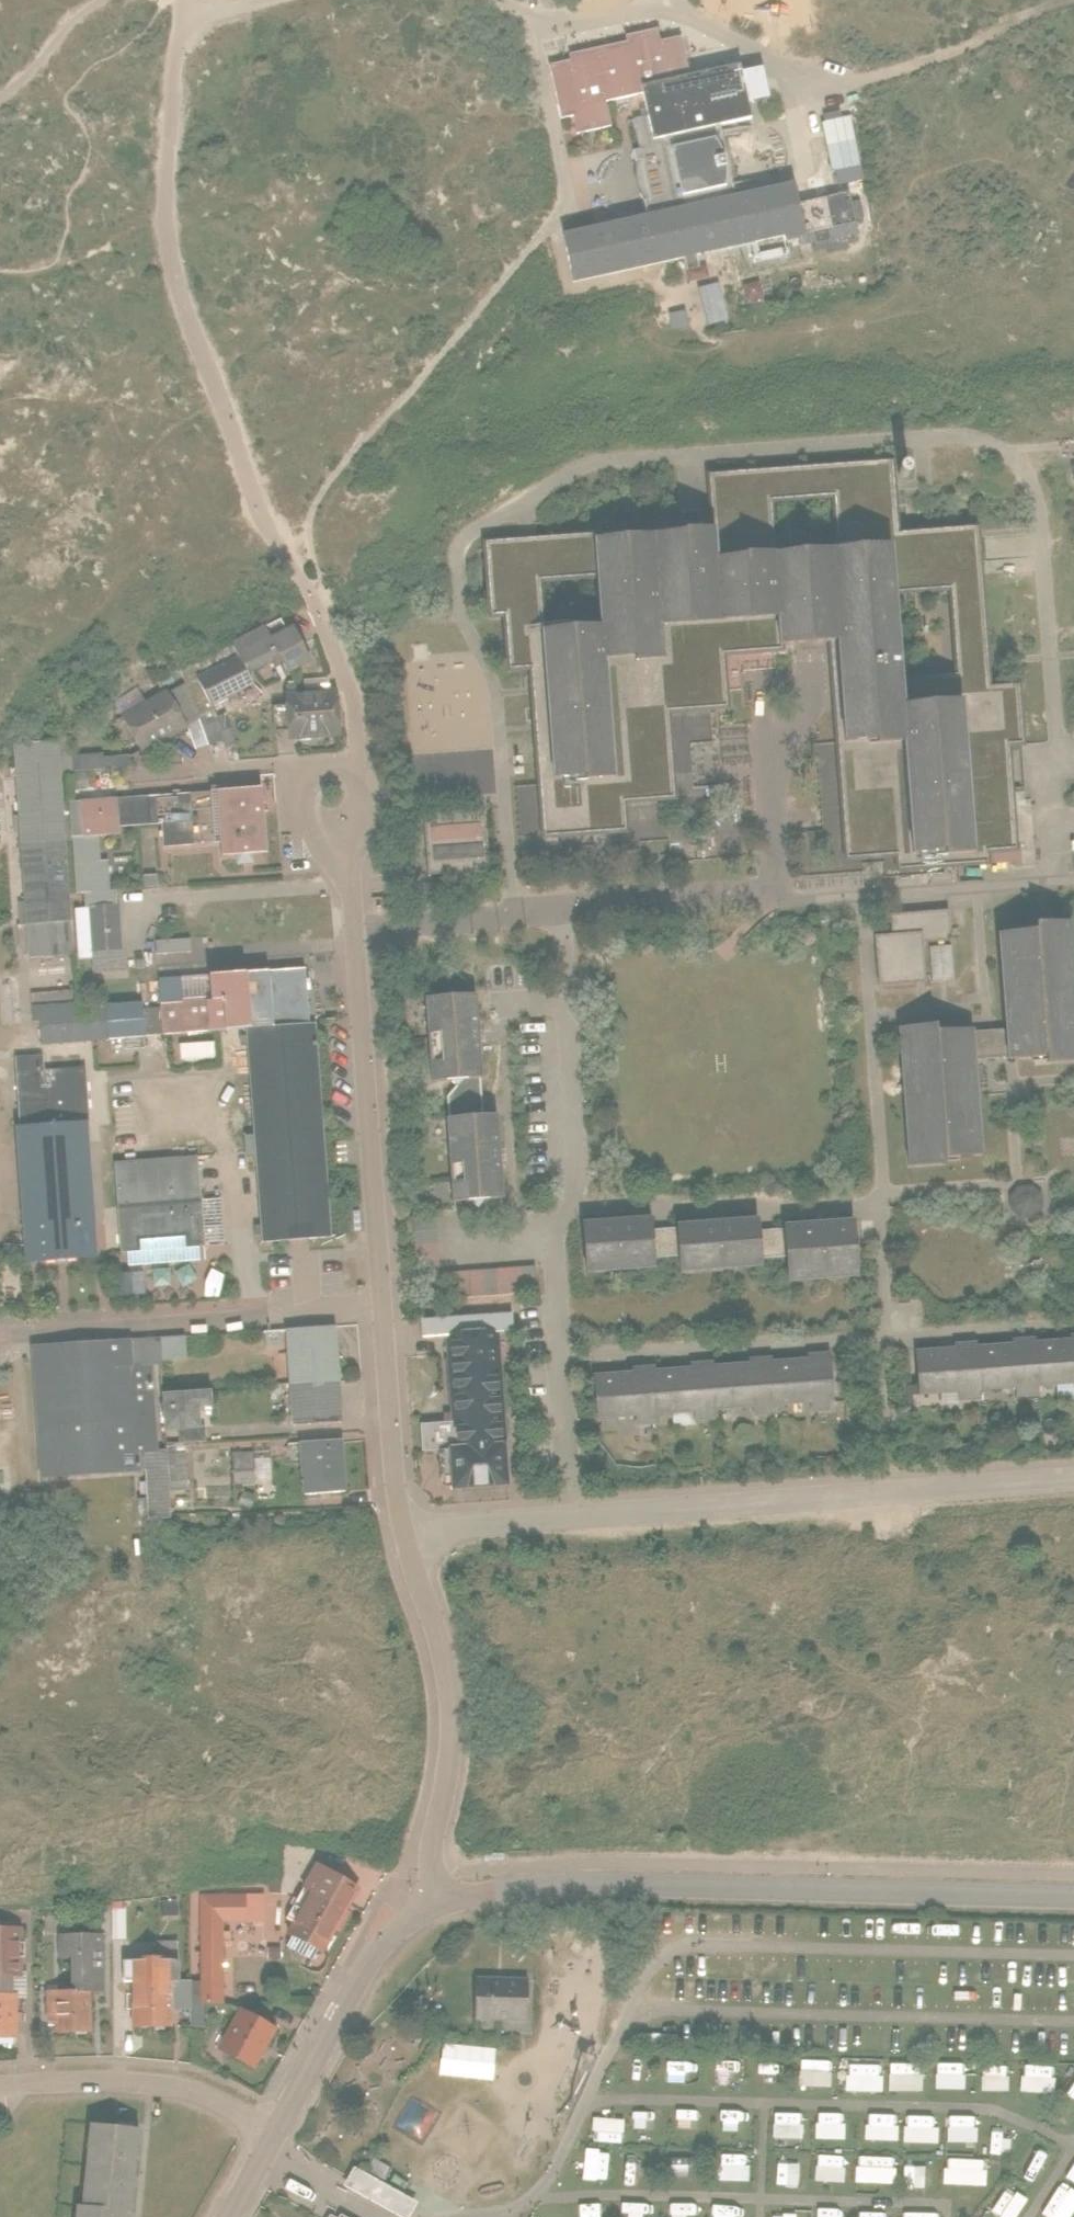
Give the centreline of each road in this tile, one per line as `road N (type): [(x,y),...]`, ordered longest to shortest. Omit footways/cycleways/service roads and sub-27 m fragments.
road 1 (residential): [(397,1529),(384,1453),(343,843)]
road 2 (residential): [(397,1529),(1073,1473)]
road 3 (unclassified): [(414,1908),(452,1893),(648,1887),(1073,1898)]
road 4 (track): [(464,0),(546,36),(677,11),(822,85),(921,65),(1073,7)]
road 5 (residential): [(414,1908),(445,1729),(440,1671),(397,1529)]
road 6 (residential): [(0,2081),(89,2074),(146,2082),(221,2106),(268,2135)]
road 7 (residential): [(268,2135),(391,1932),(414,1908)]
road 8 (residential): [(354,763),(308,768),(296,783),(305,825),(343,843)]

